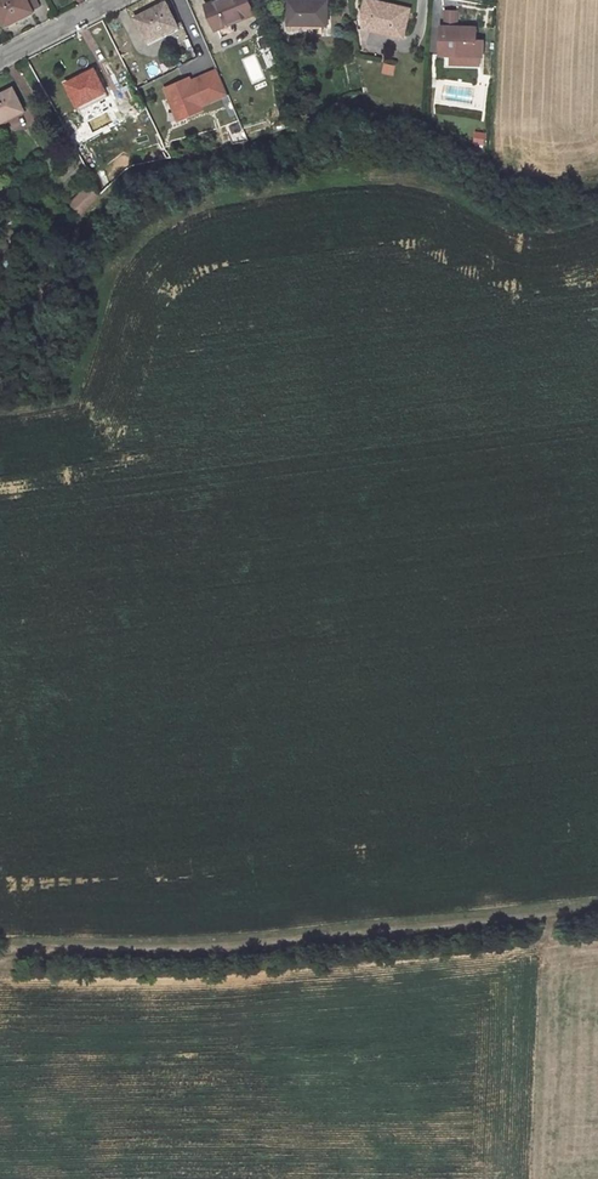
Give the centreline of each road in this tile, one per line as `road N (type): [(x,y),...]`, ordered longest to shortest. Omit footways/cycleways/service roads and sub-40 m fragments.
road 1 (track): [(597,909),(203,948),(29,943)]
road 2 (residential): [(0,62),(115,0)]

